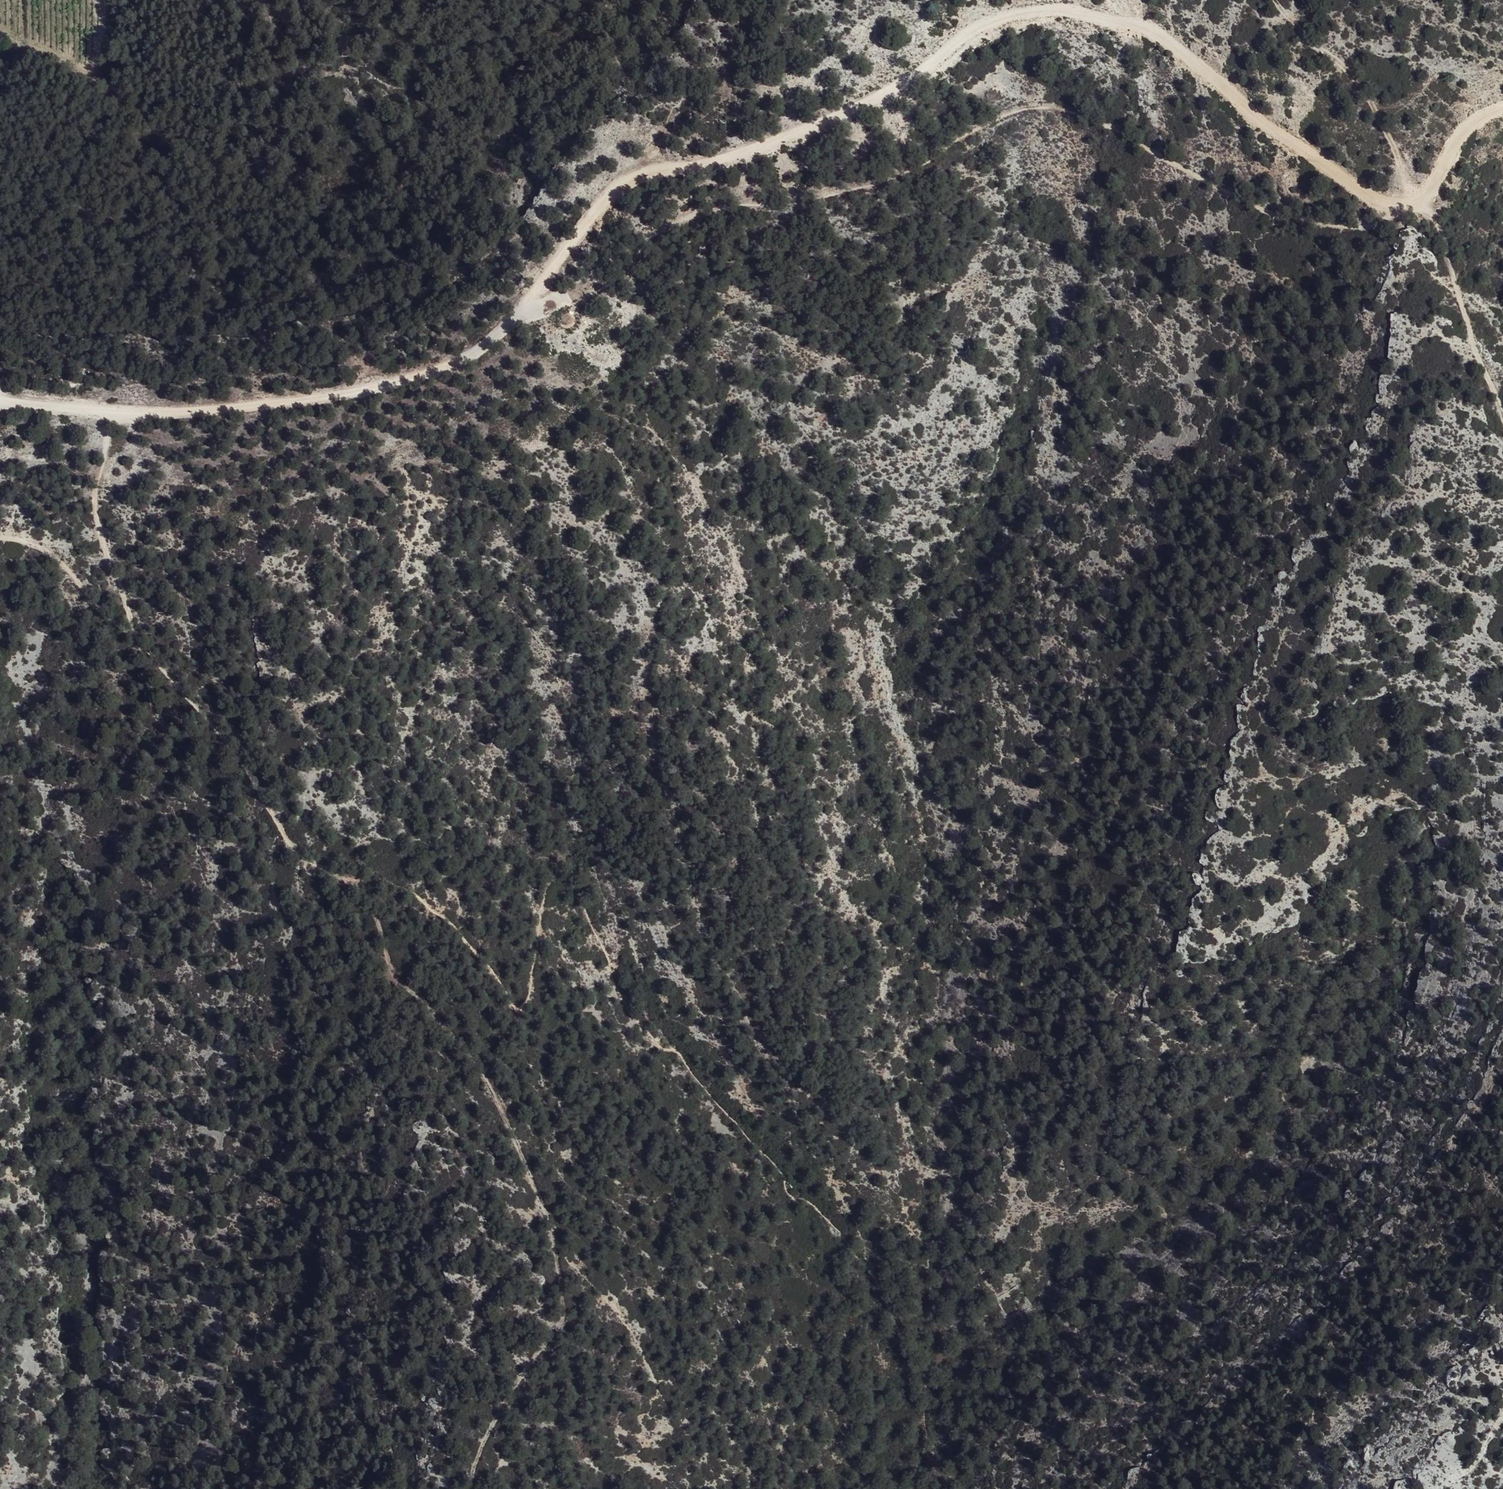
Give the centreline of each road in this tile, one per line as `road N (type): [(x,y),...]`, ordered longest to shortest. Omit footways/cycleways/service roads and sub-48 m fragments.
road 1 (track): [(1410,201),(1382,201),(1131,17),(1073,9),(994,16),(908,76),(809,124),(623,183),(592,211),(521,311)]
road 2 (track): [(521,311),(489,341),(418,380),(236,408),(96,407),(0,396)]
road 3 (track): [(1276,0),(1358,85),(1384,125),(1410,201)]
road 4 (track): [(1502,104),(1462,128),(1440,176),(1410,201)]

